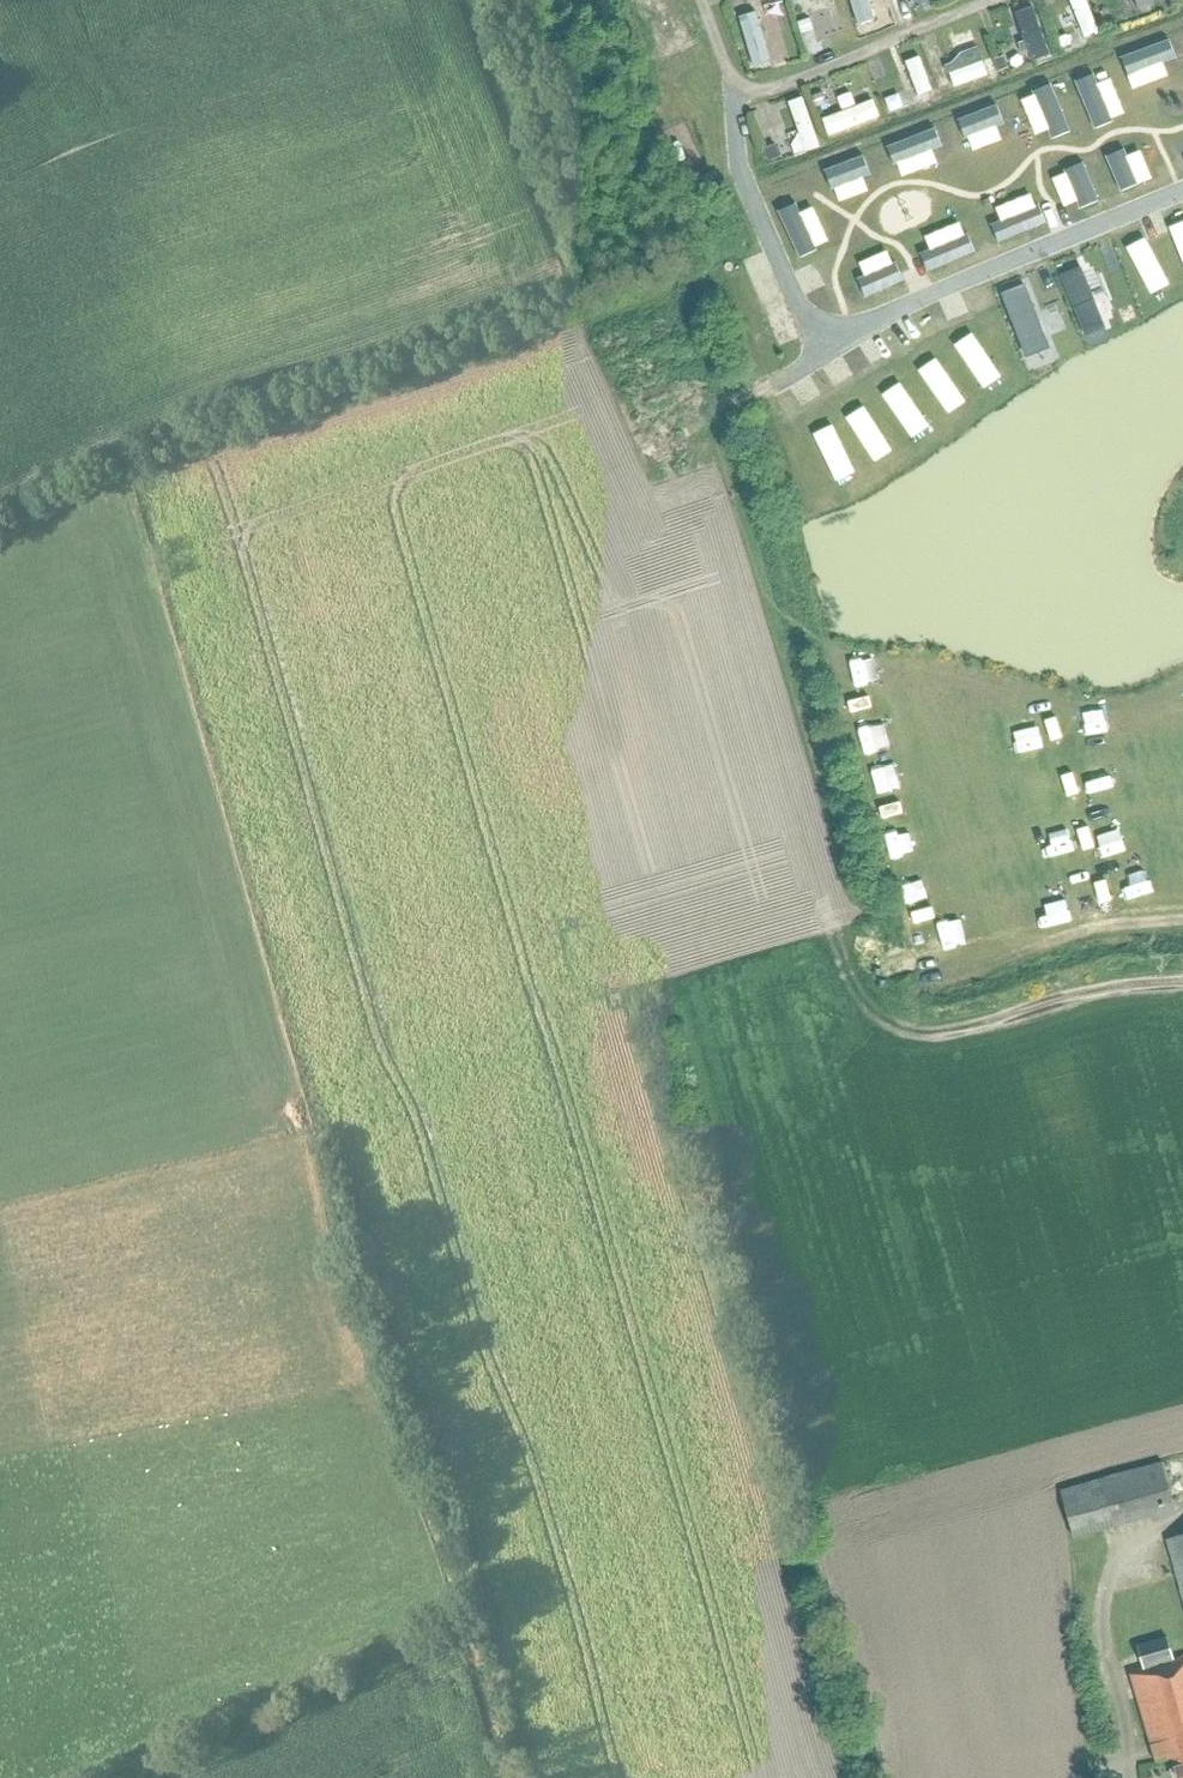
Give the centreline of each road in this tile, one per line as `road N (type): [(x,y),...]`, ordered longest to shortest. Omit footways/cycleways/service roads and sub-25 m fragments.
road 1 (track): [(736,84),(744,185),(788,283),(806,309),(835,327),(871,322),(1182,191)]
road 2 (track): [(1182,920),(1085,931),(985,968)]

